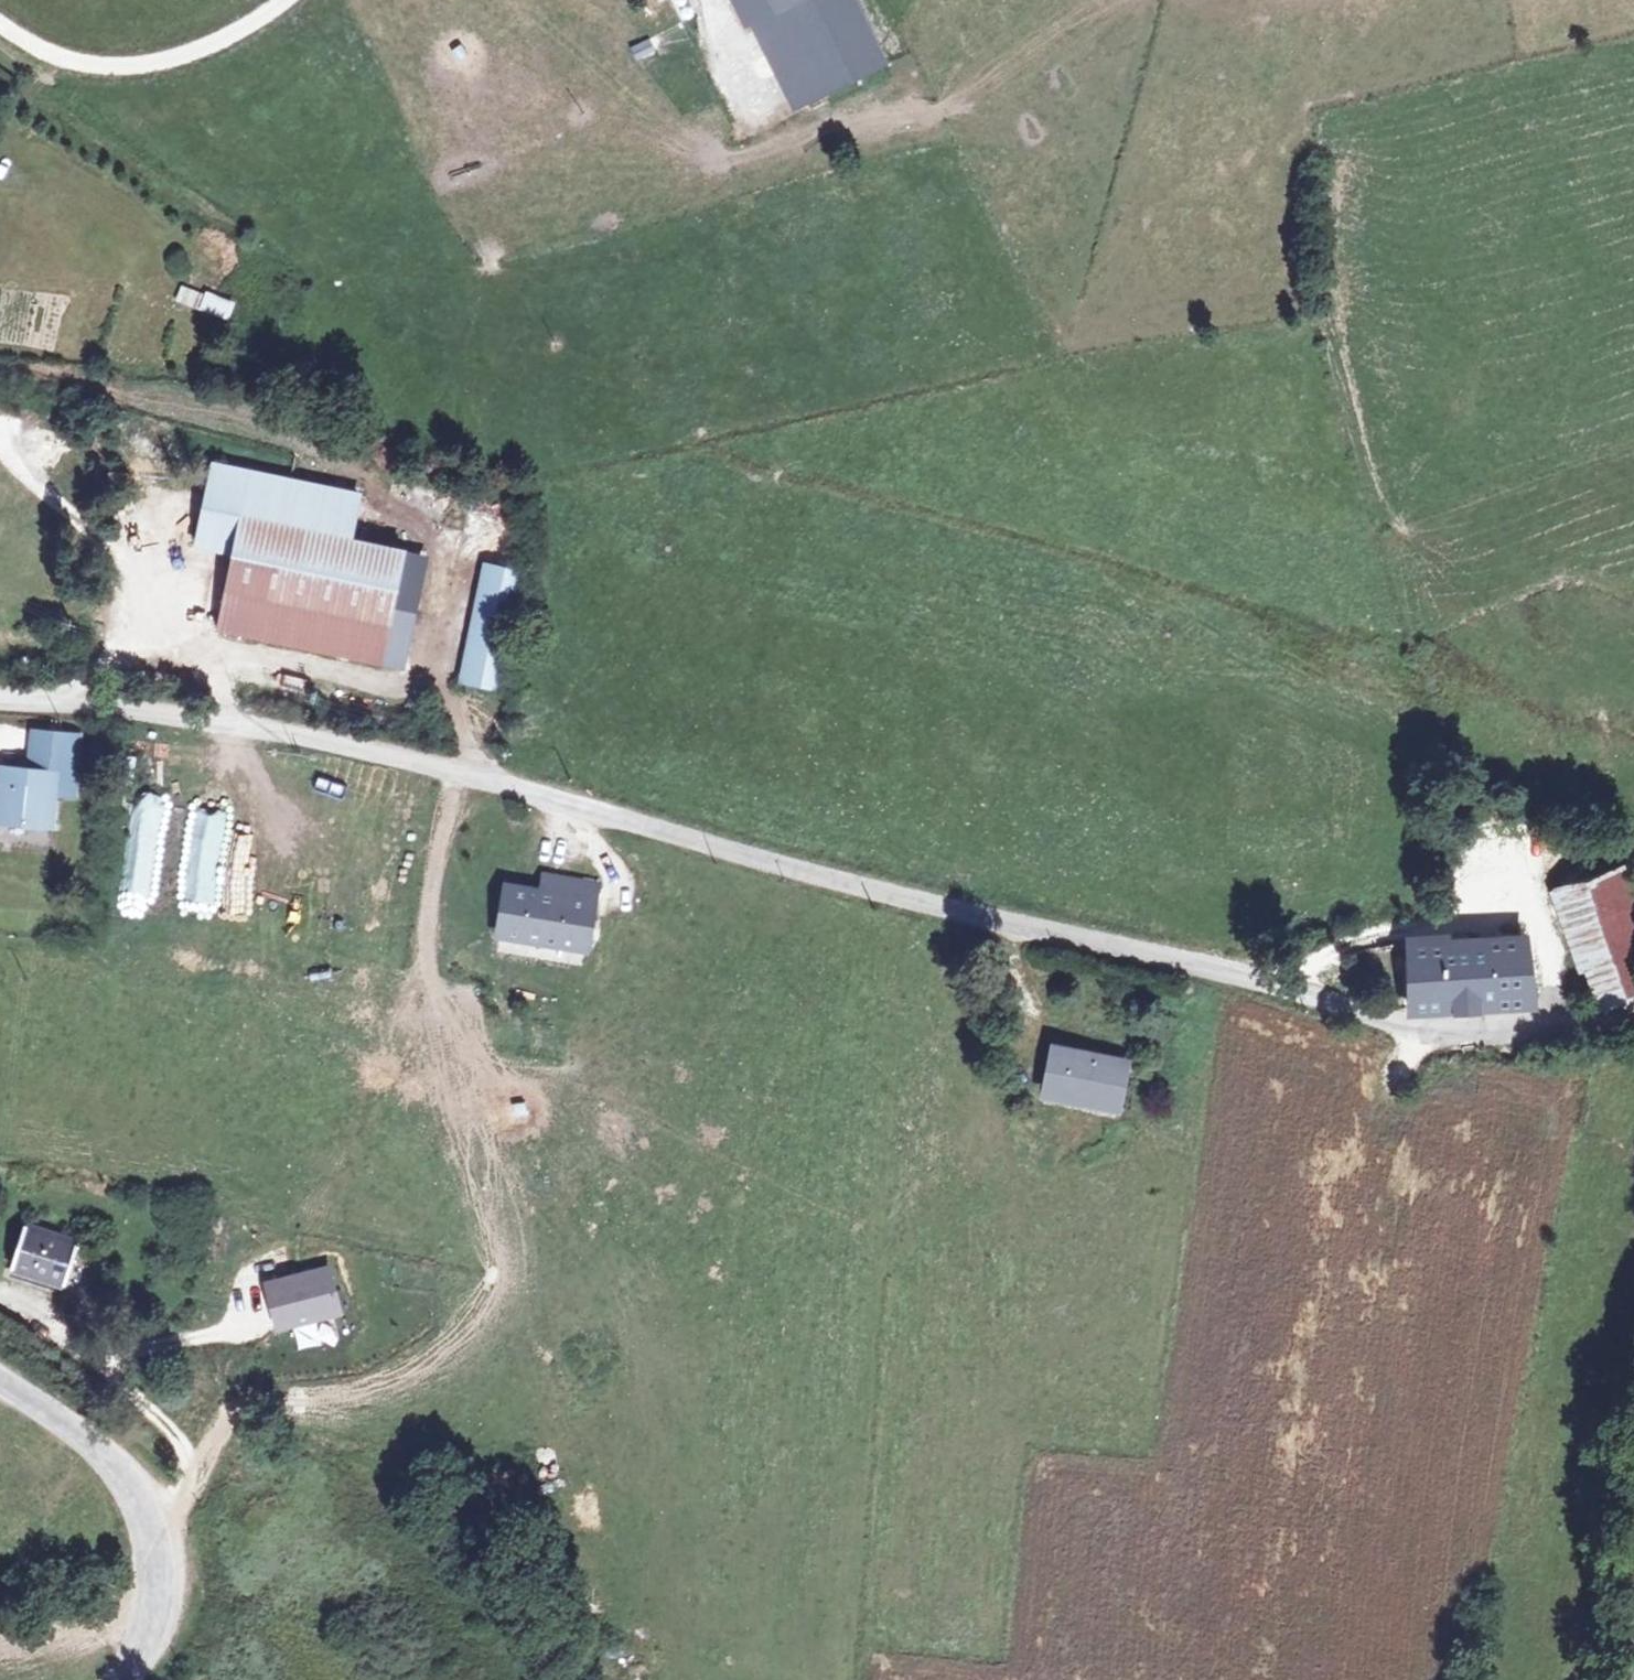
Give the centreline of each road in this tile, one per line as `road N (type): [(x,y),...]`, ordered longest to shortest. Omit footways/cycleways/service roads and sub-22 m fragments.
road 1 (unclassified): [(1633,1015),(1427,1034),(1311,995),(970,918),(457,773),(168,713),(0,698)]
road 2 (tertiary): [(0,1383),(106,1461),(154,1539),(160,1580),(145,1630),(111,1679)]
road 3 (unclassified): [(0,22),(44,55),(117,66),(182,56),(268,19),(289,0)]

